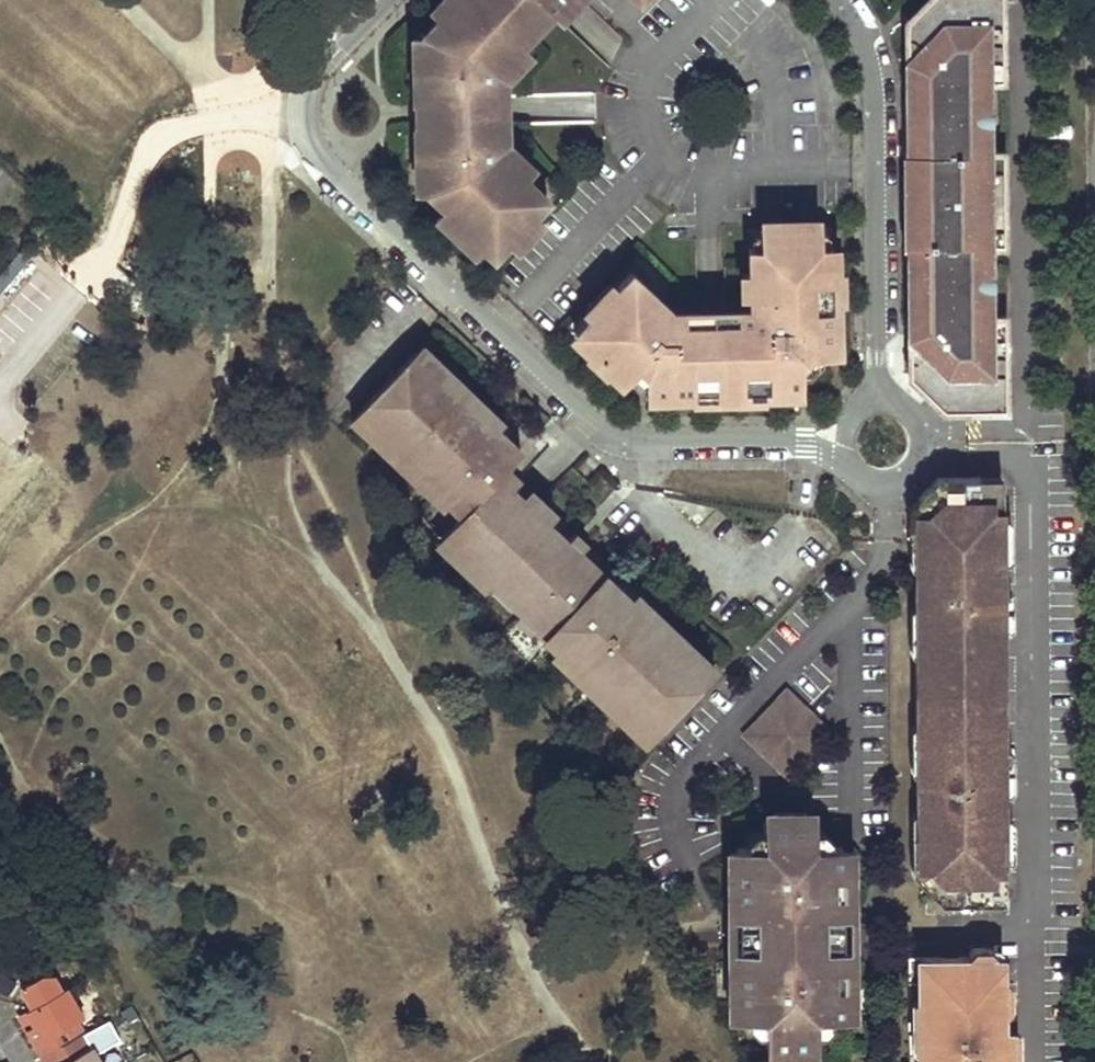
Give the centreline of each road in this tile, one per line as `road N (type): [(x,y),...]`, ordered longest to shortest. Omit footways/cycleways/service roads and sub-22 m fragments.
road 1 (residential): [(376,0),(320,60),(311,103),(317,152),(588,414),(647,439),(835,437)]
road 2 (residential): [(889,396),(872,53),(843,0)]
road 3 (residential): [(851,605),(684,779),(678,808),(692,862)]
road 4 (residential): [(857,829),(851,605)]
road 5 (residential): [(851,605),(888,543),(888,491)]

